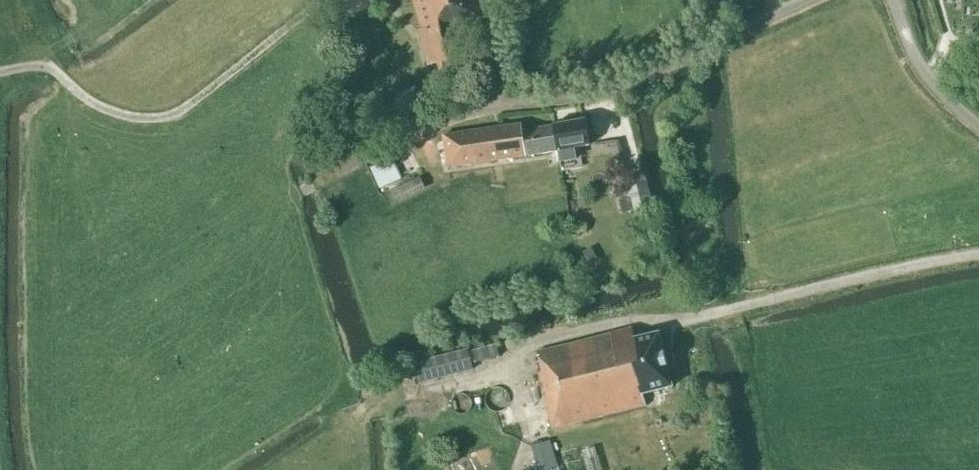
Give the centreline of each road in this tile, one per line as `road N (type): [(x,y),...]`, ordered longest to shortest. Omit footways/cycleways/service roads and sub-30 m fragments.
road 1 (residential): [(807,0),(621,88),(457,118)]
road 2 (residential): [(978,126),(921,67),(893,0)]

